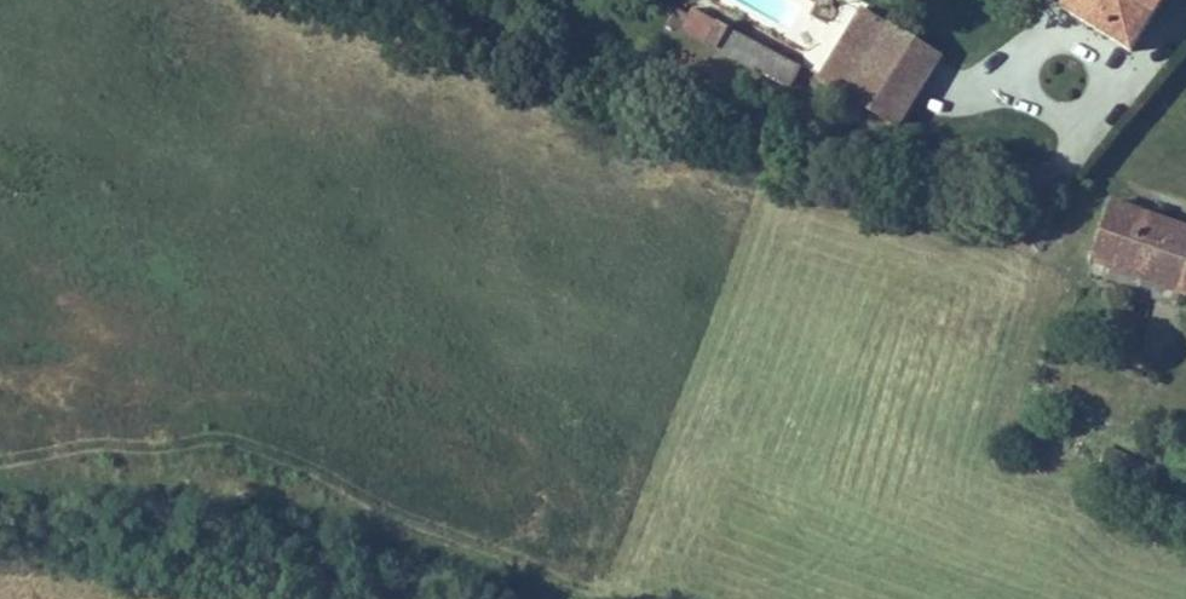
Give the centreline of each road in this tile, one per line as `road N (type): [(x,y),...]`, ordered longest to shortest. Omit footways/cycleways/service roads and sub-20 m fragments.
road 1 (track): [(1185,204),(1061,163),(949,175),(790,148),(457,0)]
road 2 (track): [(0,539),(208,545),(441,598)]

